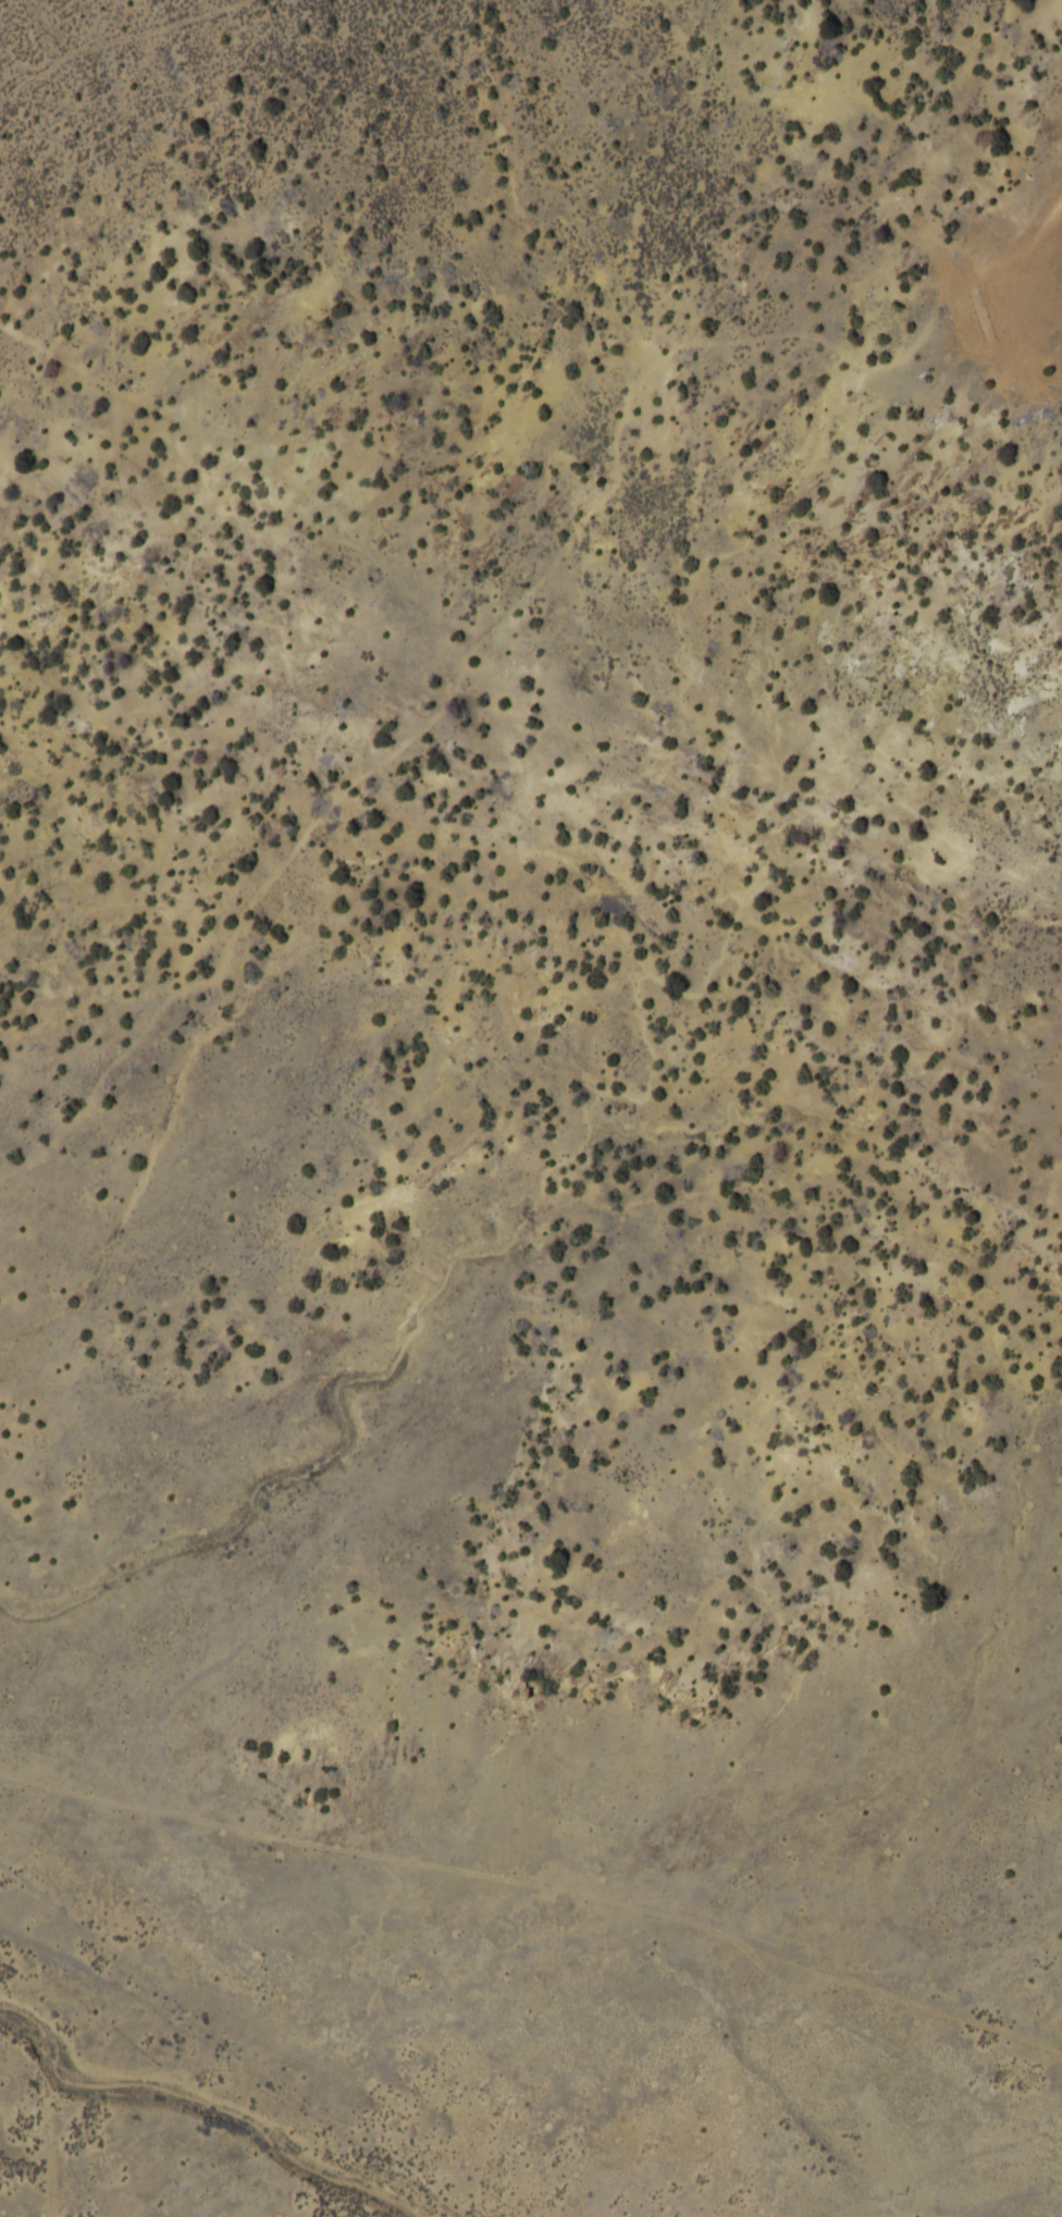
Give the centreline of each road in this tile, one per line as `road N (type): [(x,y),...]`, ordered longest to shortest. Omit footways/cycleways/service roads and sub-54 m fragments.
road 1 (track): [(455,2216),(136,1992),(0,1875)]
road 2 (track): [(397,558),(272,467),(0,345)]

